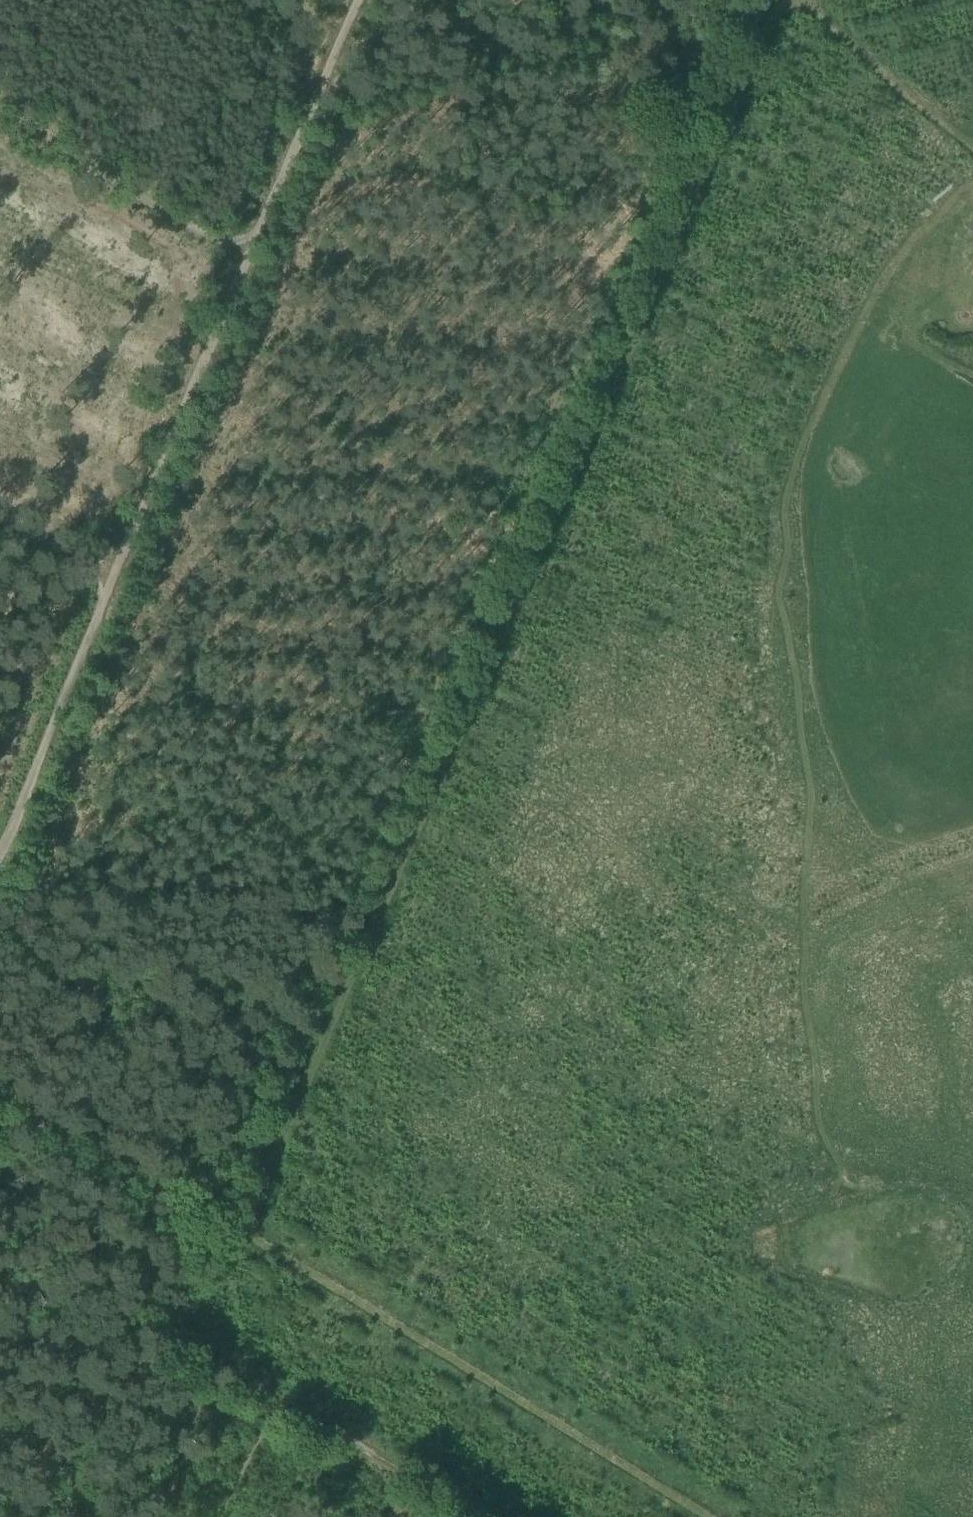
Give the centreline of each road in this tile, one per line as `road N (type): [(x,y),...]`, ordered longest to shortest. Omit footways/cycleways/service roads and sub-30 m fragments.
road 1 (track): [(0,845),(362,0)]

